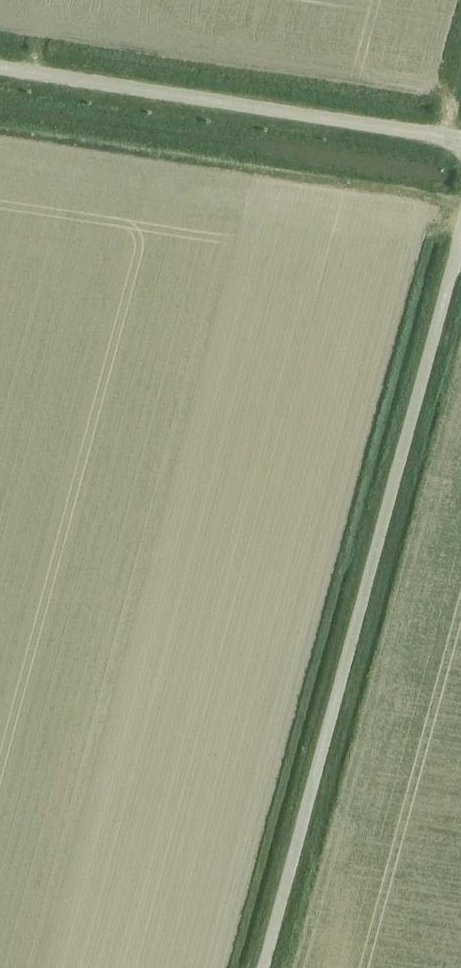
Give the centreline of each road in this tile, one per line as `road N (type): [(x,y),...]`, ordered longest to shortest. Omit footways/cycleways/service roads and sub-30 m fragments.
road 1 (unclassified): [(265,967),(460,228)]
road 2 (unclassified): [(460,144),(0,70)]

